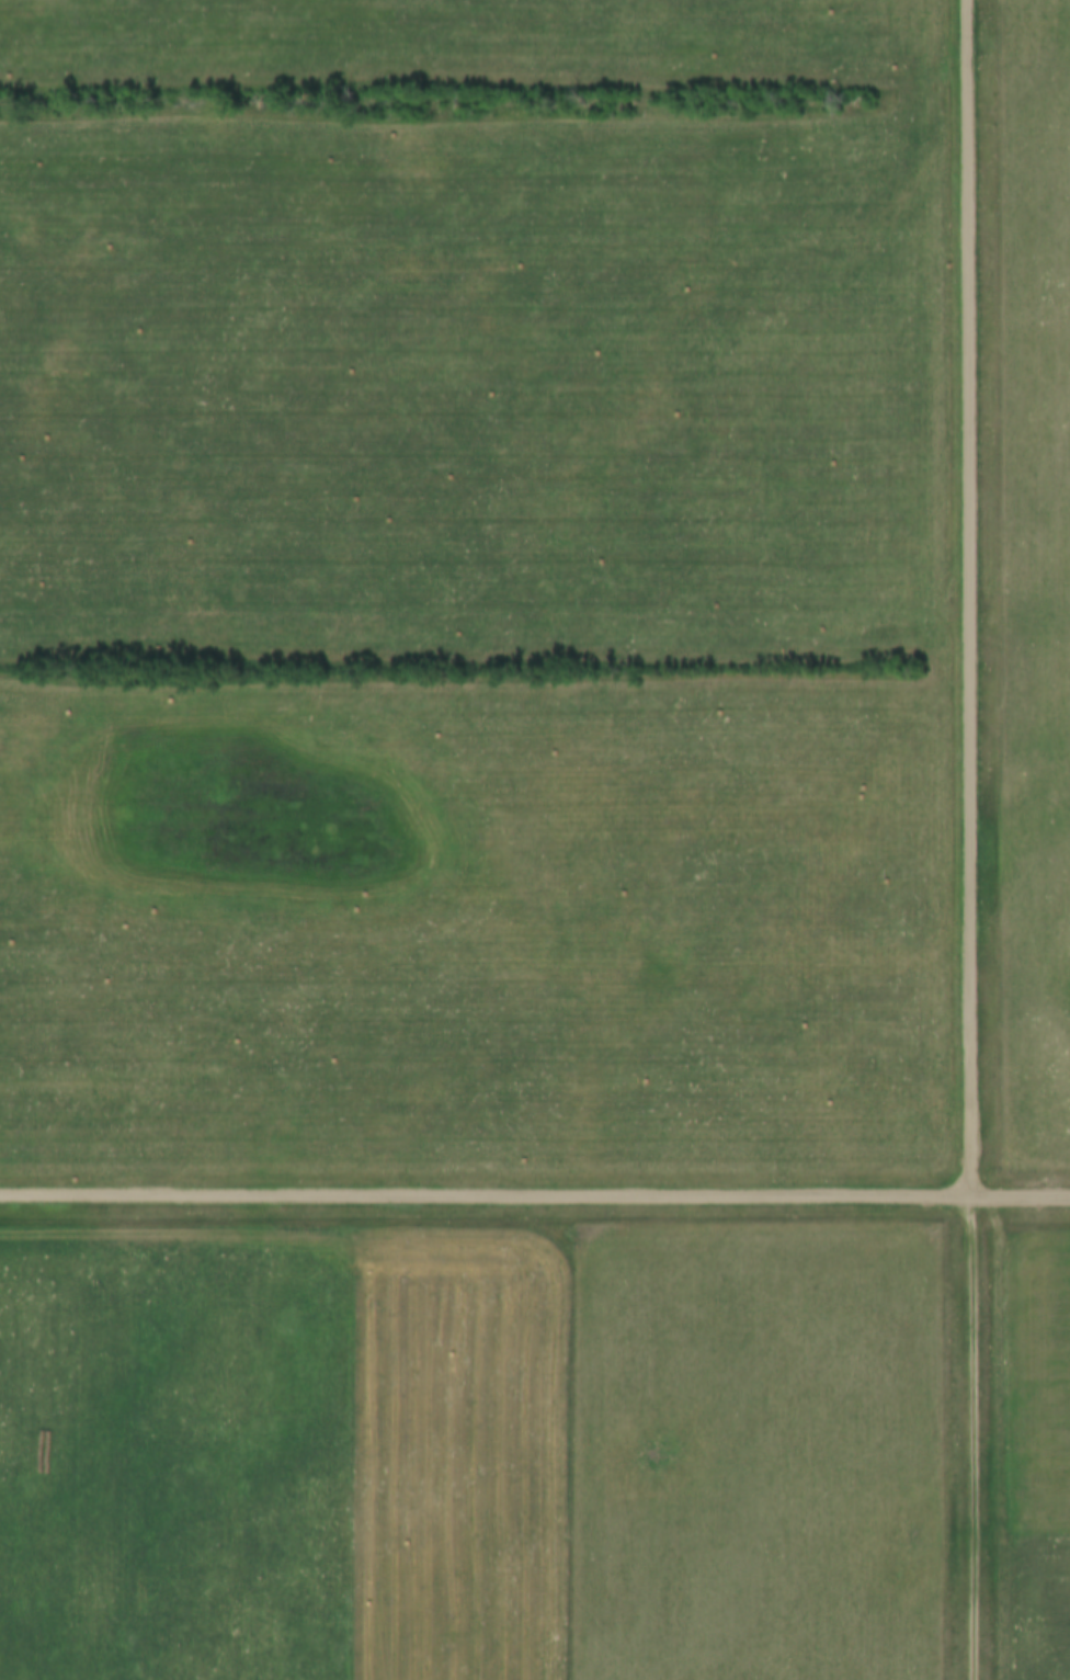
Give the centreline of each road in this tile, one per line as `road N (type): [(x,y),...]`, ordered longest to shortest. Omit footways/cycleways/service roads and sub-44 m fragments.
road 1 (residential): [(970,1197),(967,0)]
road 2 (residential): [(1069,1200),(0,1195)]
road 3 (track): [(975,1679),(970,1197)]

